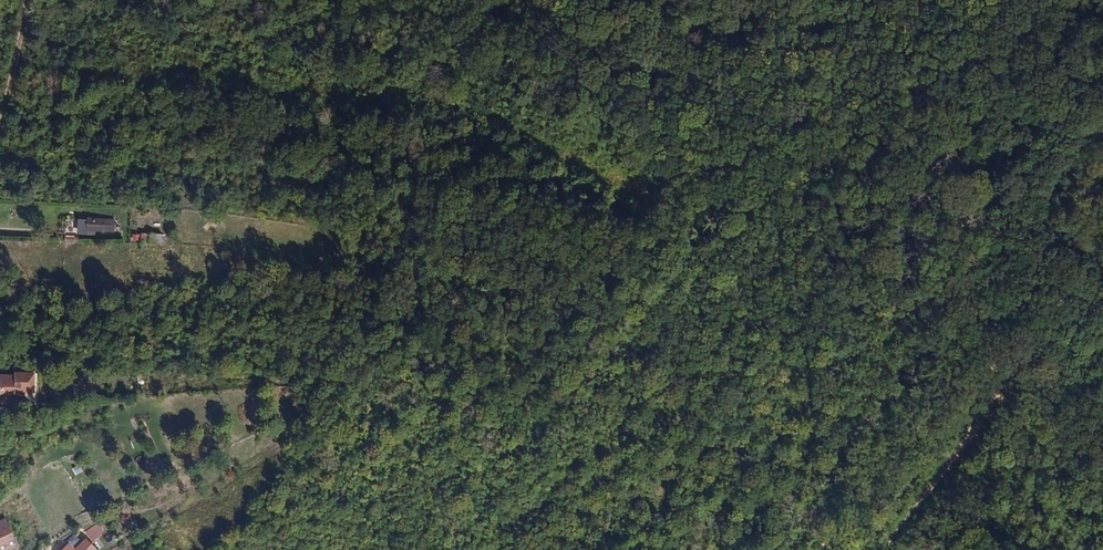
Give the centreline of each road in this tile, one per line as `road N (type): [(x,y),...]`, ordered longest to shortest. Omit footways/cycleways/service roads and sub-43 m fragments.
road 1 (track): [(893,549),(996,369)]
road 2 (track): [(28,0),(0,131)]

